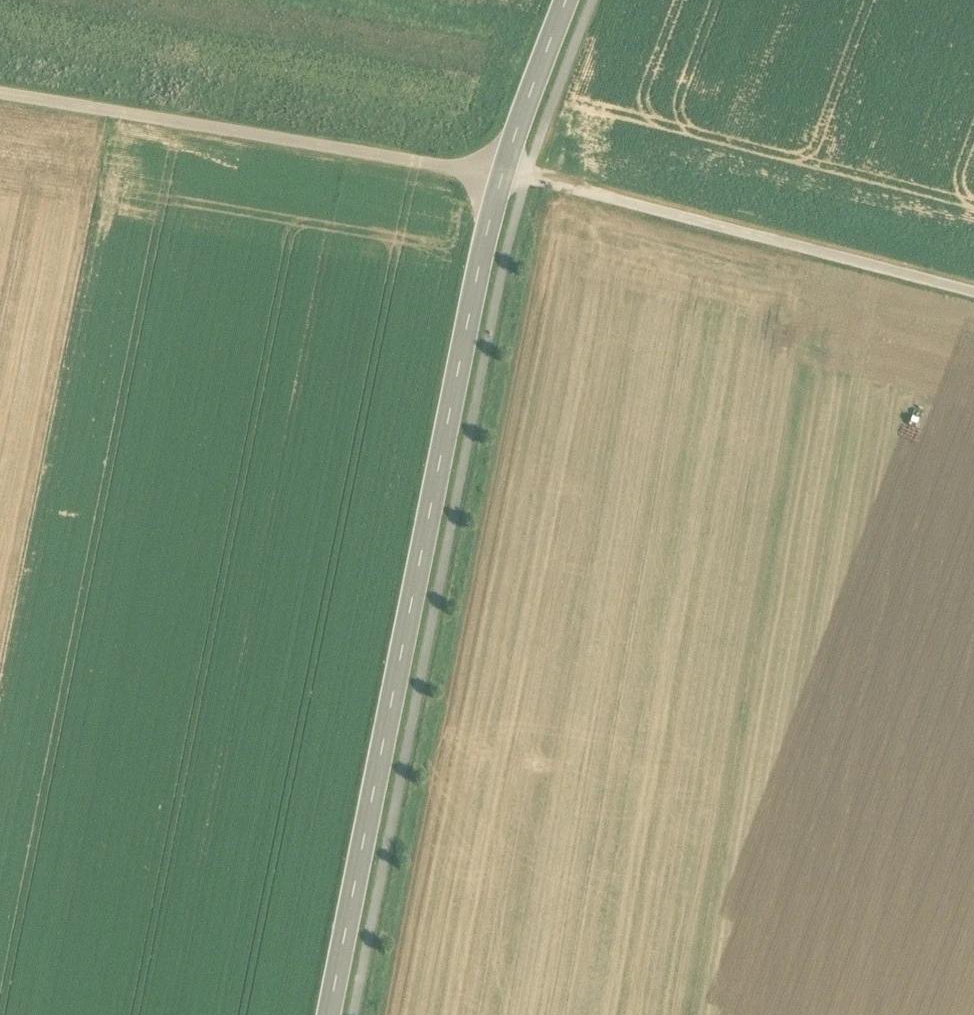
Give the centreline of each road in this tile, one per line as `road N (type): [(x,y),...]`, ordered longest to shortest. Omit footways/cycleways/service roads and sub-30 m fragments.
road 1 (tertiary): [(333,1014),(471,317),(515,144),(571,0)]
road 2 (track): [(973,297),(507,170),(449,168),(0,95)]

